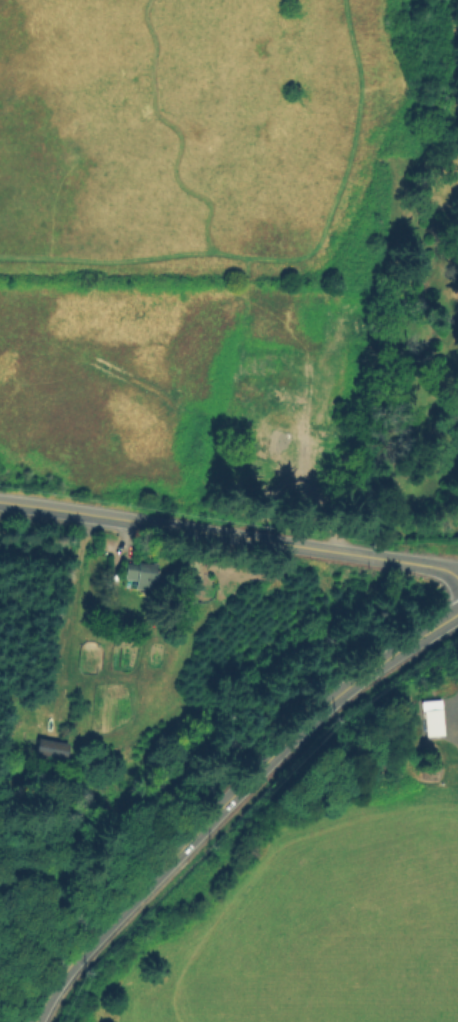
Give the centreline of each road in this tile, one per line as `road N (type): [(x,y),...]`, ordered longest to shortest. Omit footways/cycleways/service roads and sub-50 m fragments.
road 1 (primary): [(457,611),(307,718),(79,950),(32,1021)]
road 2 (tertiary): [(457,574),(0,502)]

